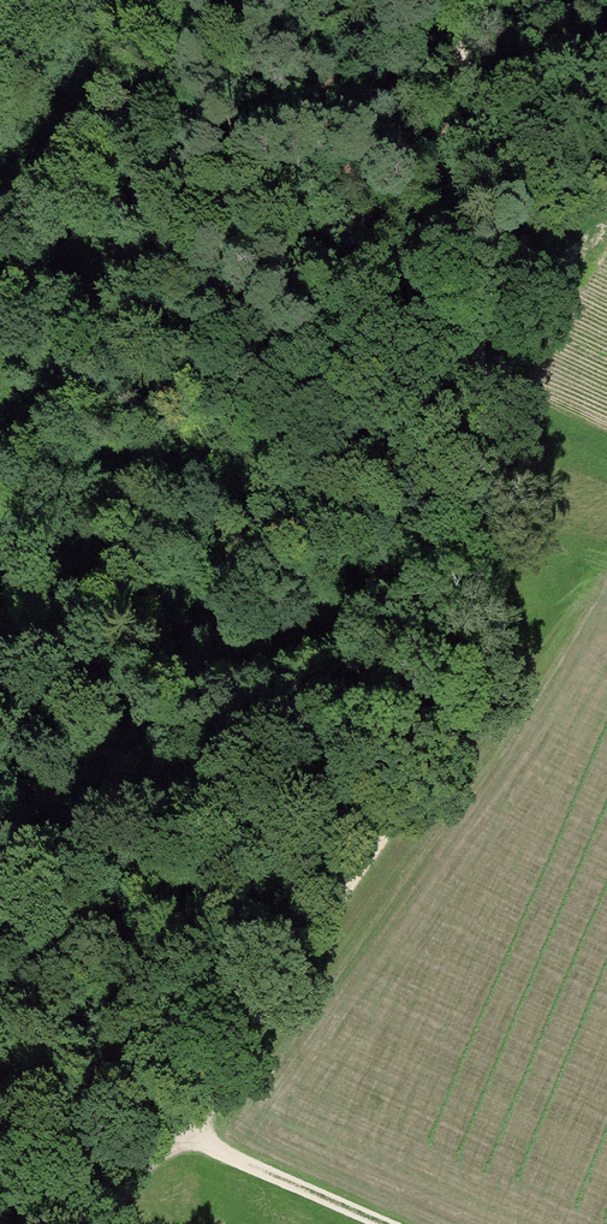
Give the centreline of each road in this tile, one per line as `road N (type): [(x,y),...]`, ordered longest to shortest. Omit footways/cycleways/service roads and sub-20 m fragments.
road 1 (track): [(479,0),(457,208),(495,592),(493,677),(172,1129),(89,1223)]
road 2 (track): [(477,410),(503,340),(570,236),(606,217)]
road 3 (track): [(385,1223),(172,1129)]

